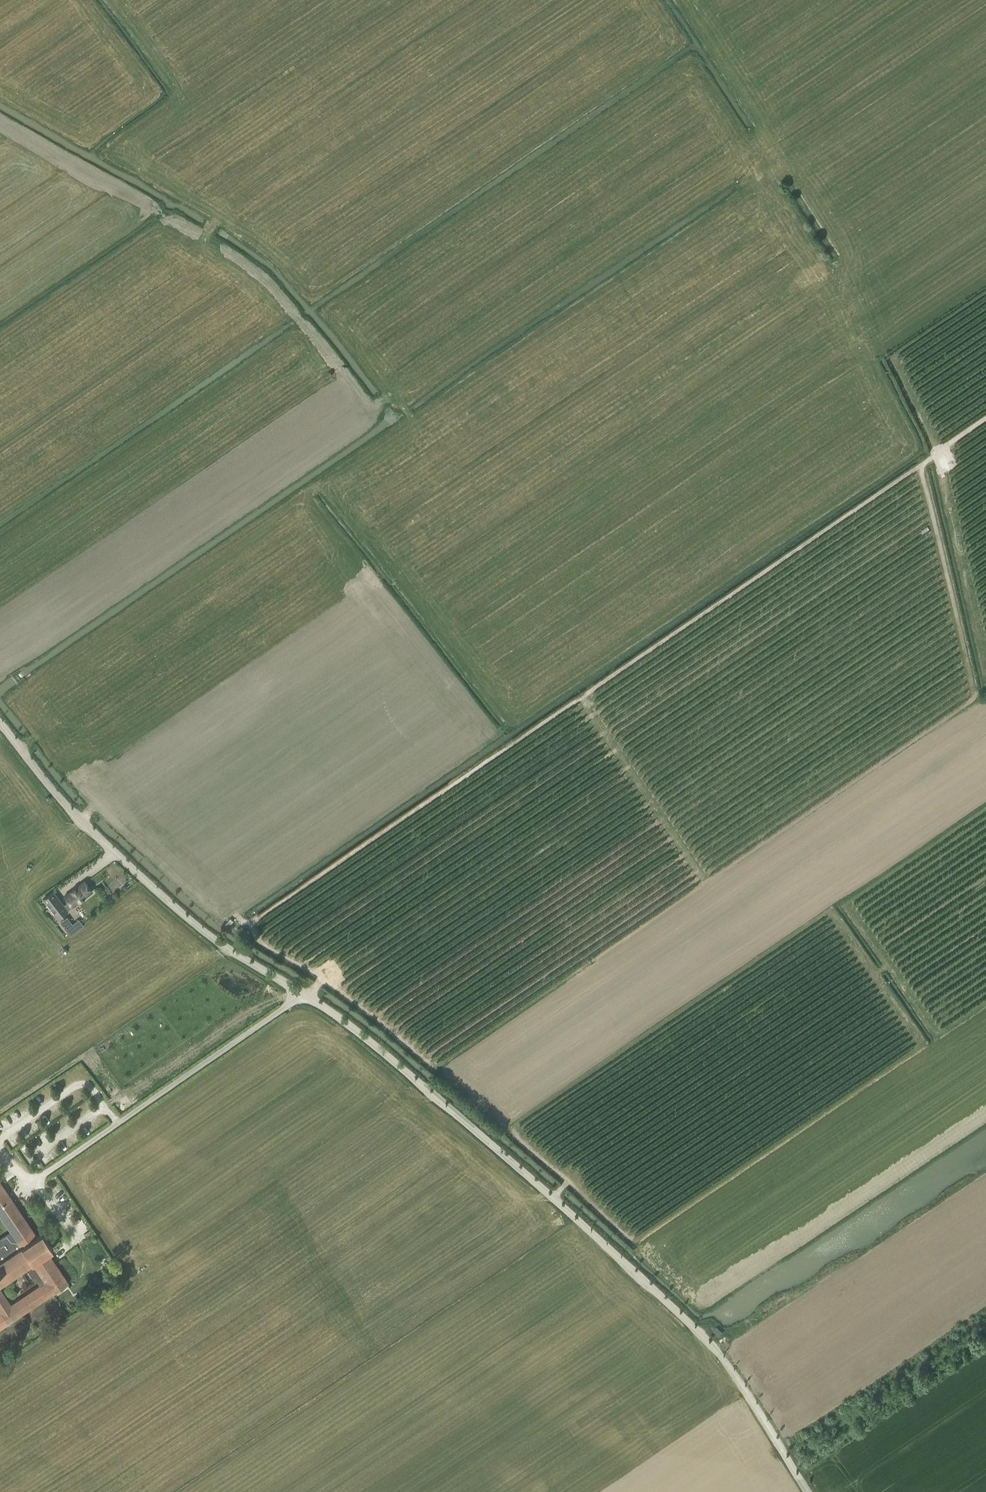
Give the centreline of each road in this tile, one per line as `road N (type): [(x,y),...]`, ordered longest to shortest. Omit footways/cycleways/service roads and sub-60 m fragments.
road 1 (unclassified): [(808,1491),(728,1364),(686,1318),(333,1011),(214,939),(130,867),(59,797),(0,723)]

